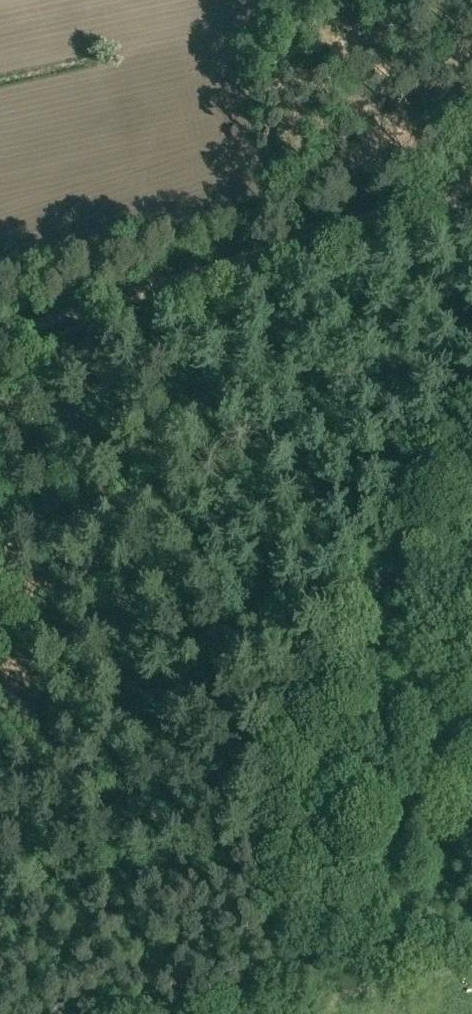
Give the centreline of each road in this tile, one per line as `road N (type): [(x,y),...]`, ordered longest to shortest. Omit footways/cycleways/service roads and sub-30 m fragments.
road 1 (track): [(471,469),(426,496),(371,592),(337,697),(321,870),(288,905),(254,1012)]
road 2 (track): [(0,333),(471,182)]

